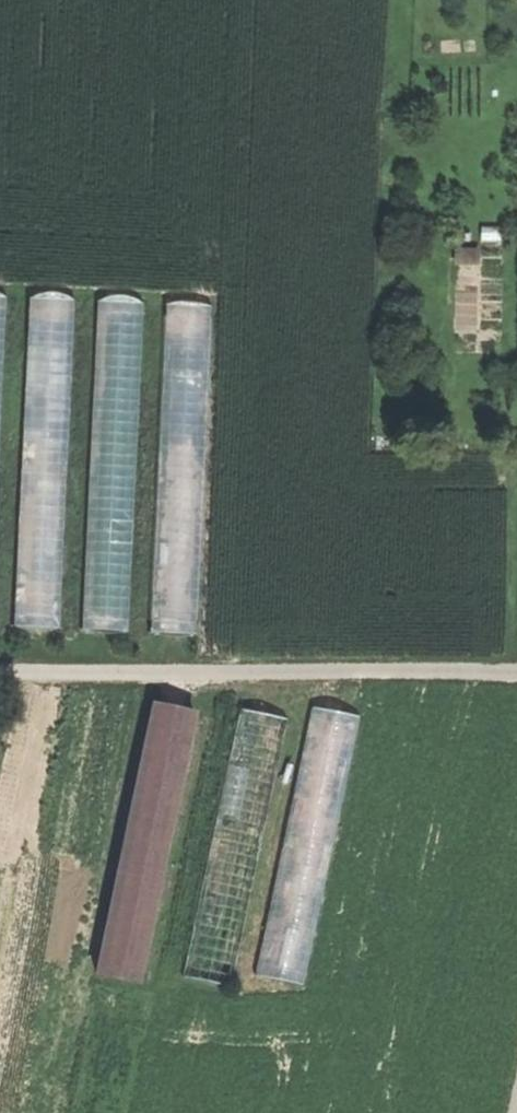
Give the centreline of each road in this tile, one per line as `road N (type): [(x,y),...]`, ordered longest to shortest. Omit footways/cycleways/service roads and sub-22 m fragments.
road 1 (track): [(0,675),(516,675)]

